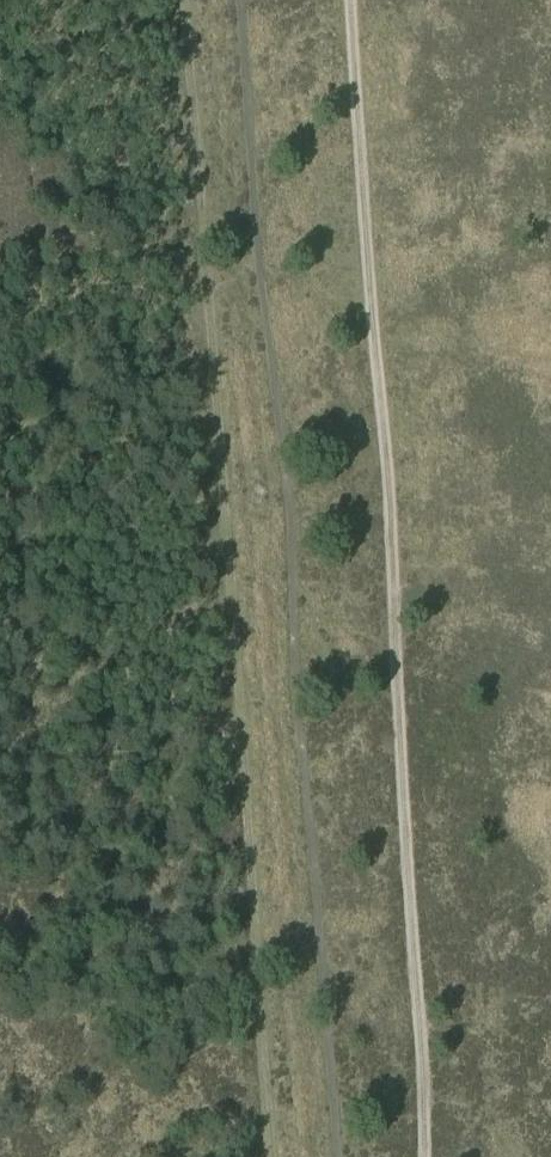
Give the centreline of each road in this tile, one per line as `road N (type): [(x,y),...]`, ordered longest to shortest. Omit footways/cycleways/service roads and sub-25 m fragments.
road 1 (track): [(181,0),(269,1156)]
road 2 (track): [(349,0),(391,507),(425,1156)]

